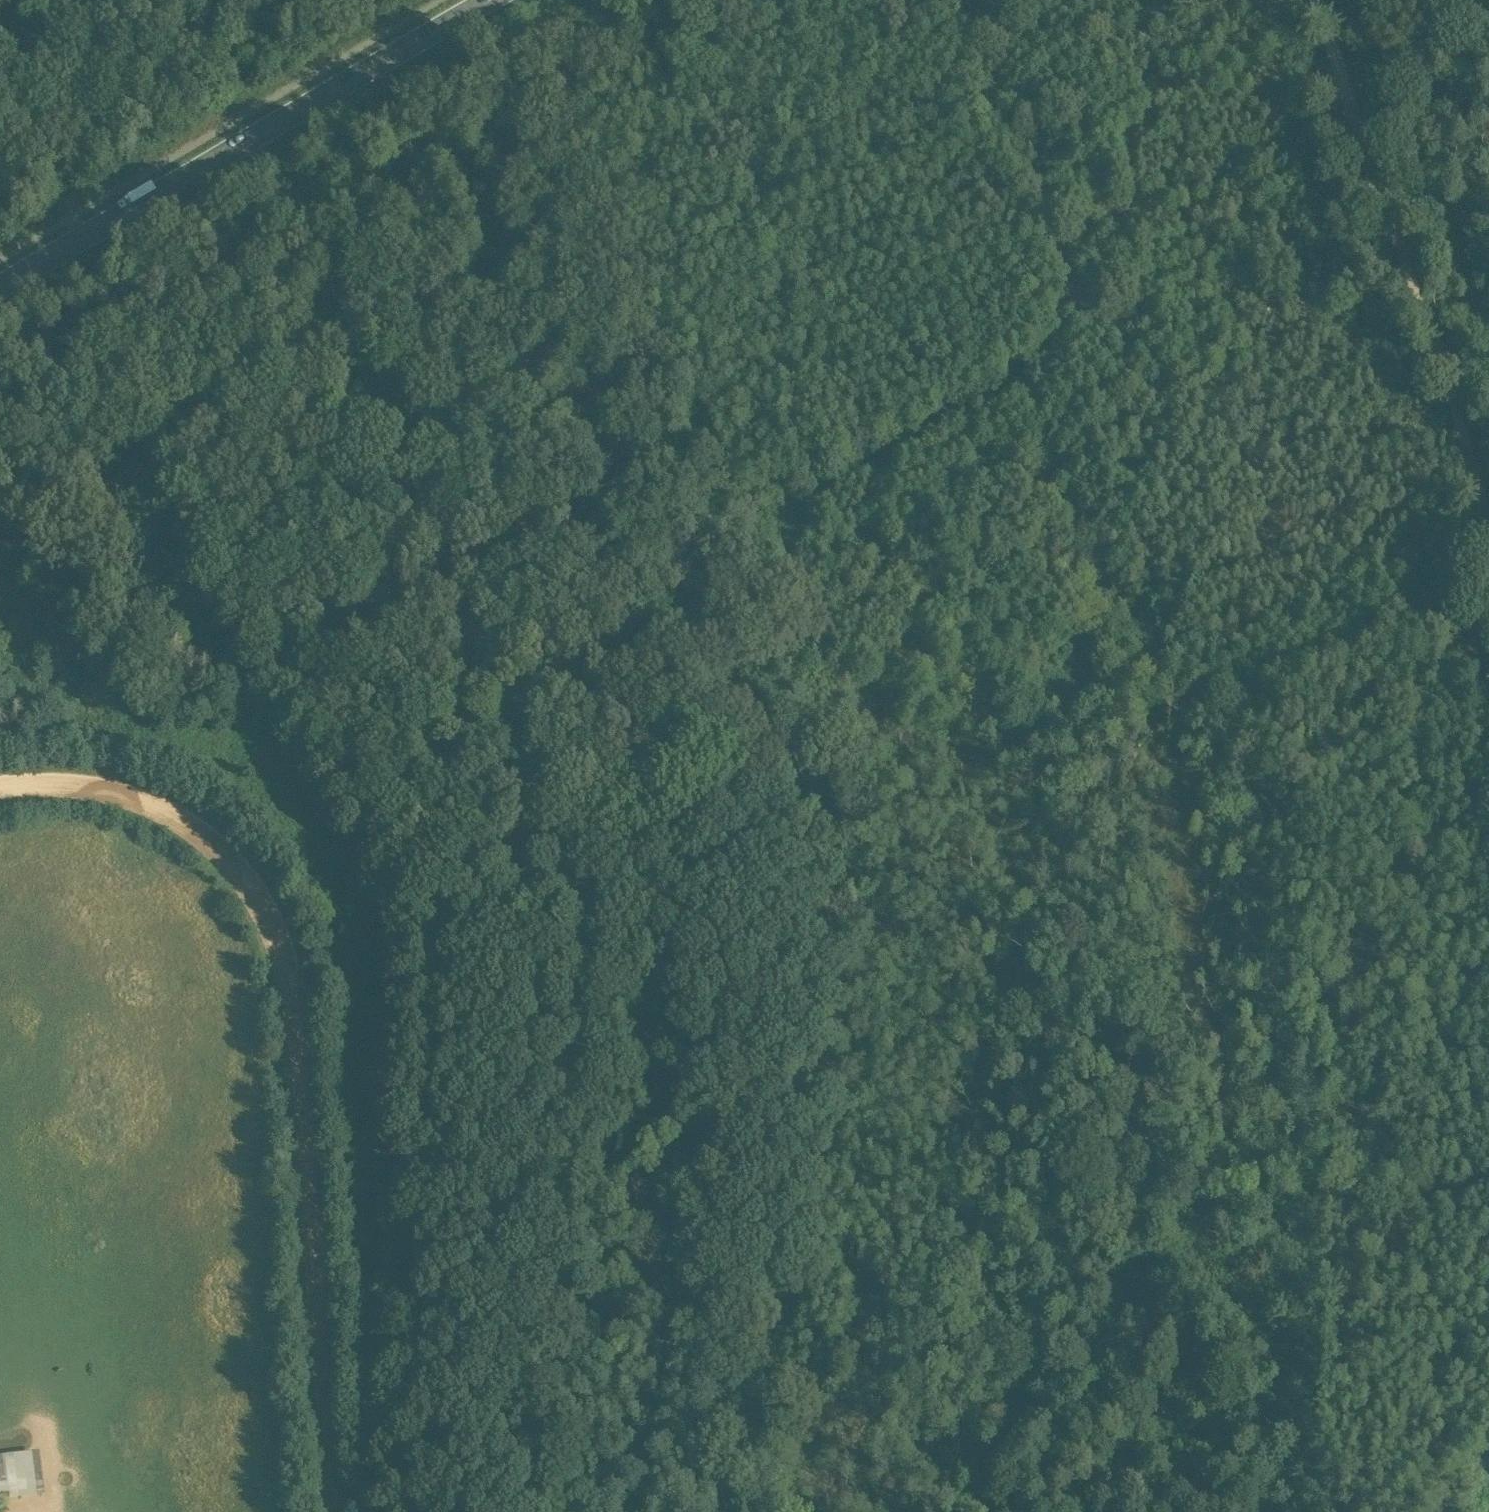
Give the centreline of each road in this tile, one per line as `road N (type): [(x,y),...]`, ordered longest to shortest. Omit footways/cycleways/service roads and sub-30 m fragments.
road 1 (secondary): [(0,299),(506,0)]
road 2 (track): [(1324,0),(1488,522)]

